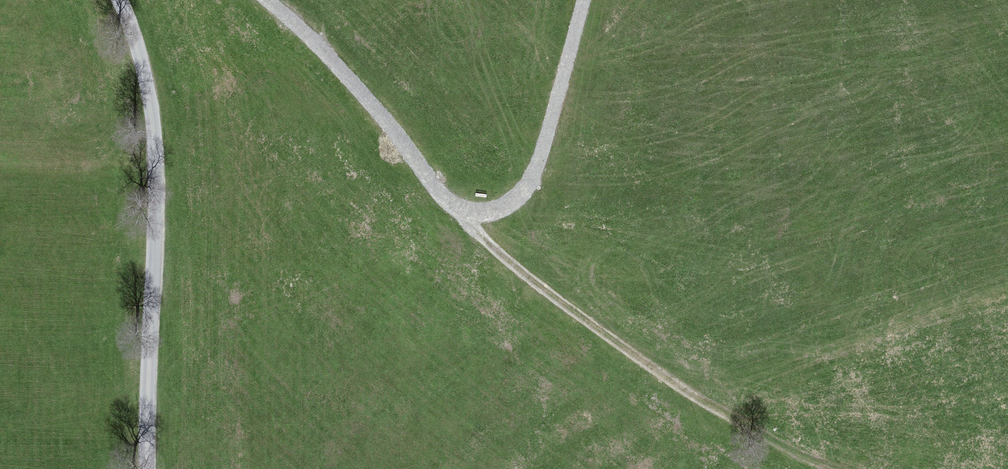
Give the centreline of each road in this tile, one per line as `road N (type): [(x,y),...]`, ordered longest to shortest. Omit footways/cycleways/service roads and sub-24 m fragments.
road 1 (unclassified): [(146,468),(153,112),(117,0)]
road 2 (track): [(464,216),(505,264),(740,429),(824,468)]
road 3 (track): [(269,0),(296,21),(464,216)]
road 4 (track): [(464,216),(498,215),(532,193),(588,0)]

